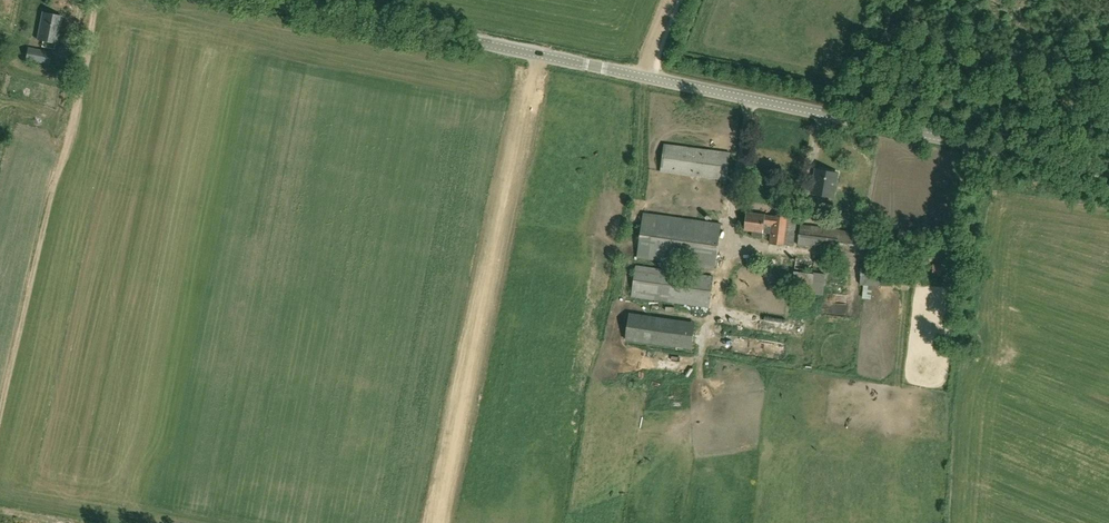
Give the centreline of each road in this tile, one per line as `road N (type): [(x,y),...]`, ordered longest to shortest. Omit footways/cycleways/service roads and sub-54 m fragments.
road 1 (unclassified): [(1108,174),(294,0)]

